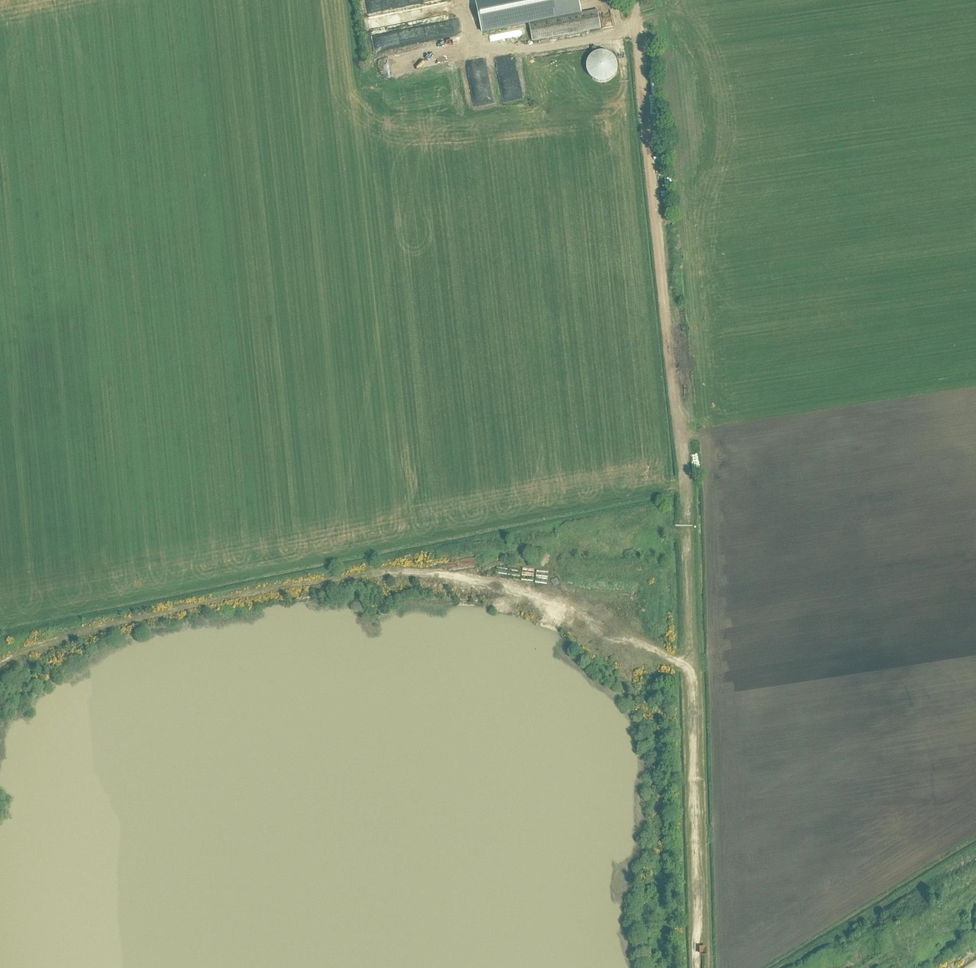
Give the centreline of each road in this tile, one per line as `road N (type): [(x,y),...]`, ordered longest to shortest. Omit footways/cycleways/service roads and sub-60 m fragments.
road 1 (track): [(0,666),(108,626),(354,575),(418,572),(483,582),(564,609),(693,668)]

